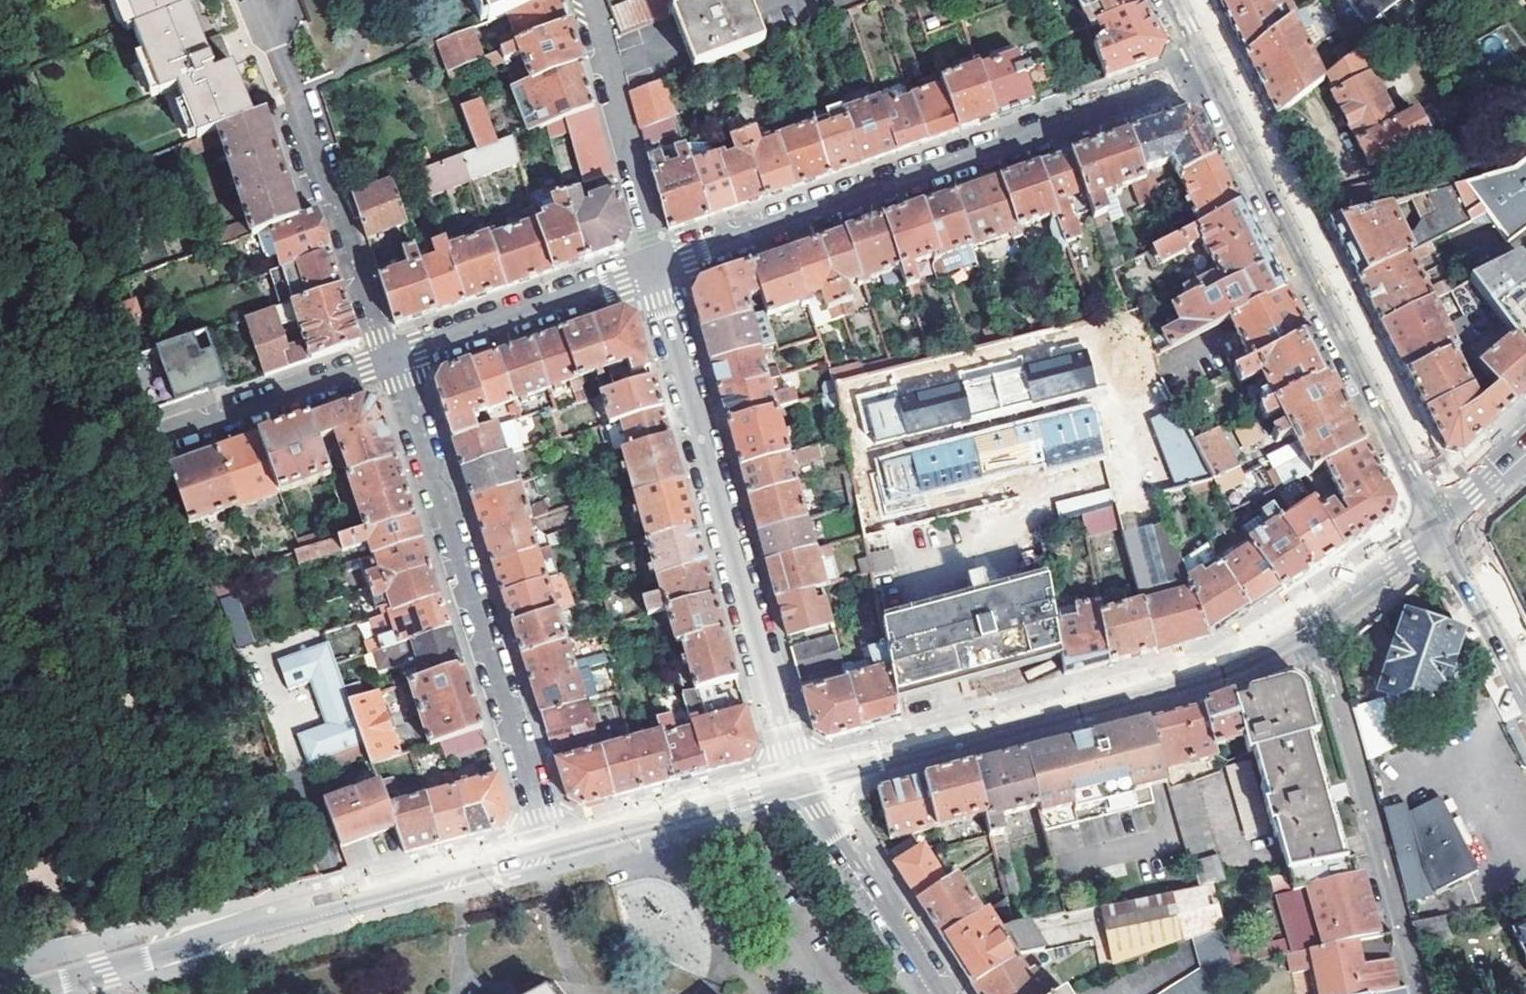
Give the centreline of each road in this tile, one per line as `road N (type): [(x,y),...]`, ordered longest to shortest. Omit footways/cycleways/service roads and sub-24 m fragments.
road 1 (residential): [(653,266),(1212,69)]
road 2 (tertiary): [(547,842),(0,988)]
road 3 (residential): [(653,266),(790,749),(804,772)]
road 4 (tertiary): [(1303,612),(1212,665),(804,772)]
road 5 (residential): [(547,842),(392,358)]
road 6 (secondary): [(1212,69),(1435,523)]
road 7 (residential): [(1420,993),(1327,657),(1303,612)]
road 8 (residential): [(292,87),(392,358)]
road 9 (residential): [(392,358),(653,266)]
road 10 (residential): [(653,266),(592,0)]
road 11 (tertiary): [(804,772),(547,842)]
road 12 (residential): [(943,993),(804,772)]
road 13 (residential): [(392,358),(159,441)]
road 14 (secondary): [(1435,523),(1525,690)]
road 15 (tertiary): [(1435,523),(1303,612)]
road 16 (tertiary): [(1525,443),(1435,523)]

